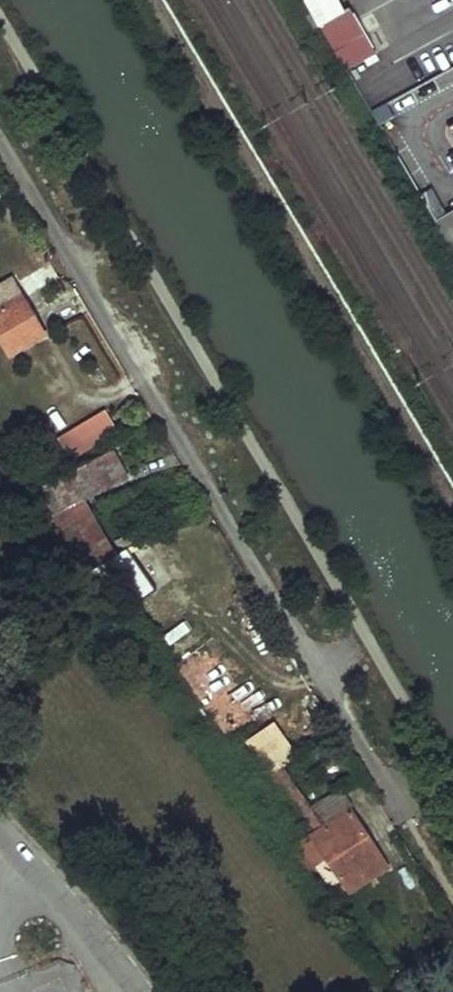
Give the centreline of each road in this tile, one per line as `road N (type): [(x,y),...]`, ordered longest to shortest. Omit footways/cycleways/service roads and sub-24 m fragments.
road 1 (residential): [(410,821),(0,143)]
road 2 (unclassified): [(0,828),(136,991)]

